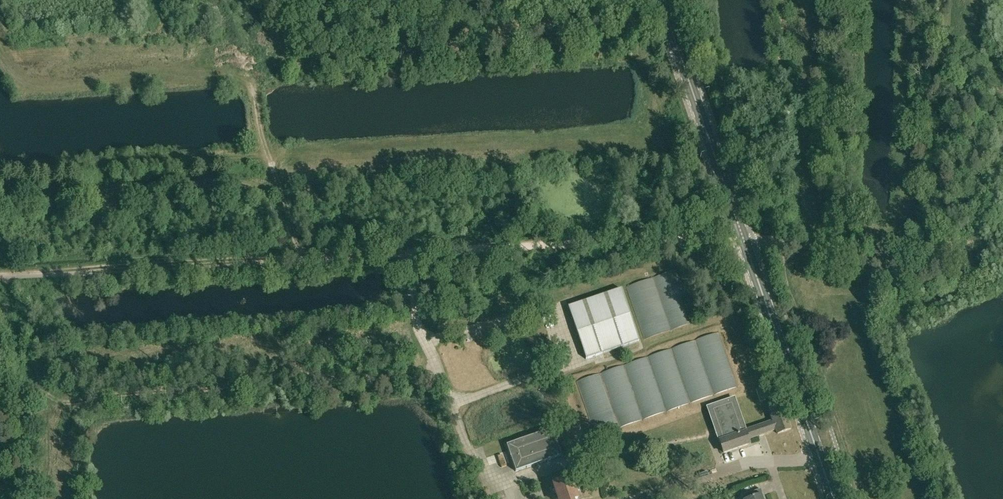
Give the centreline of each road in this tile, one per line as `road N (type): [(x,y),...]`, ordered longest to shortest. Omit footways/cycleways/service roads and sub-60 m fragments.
road 1 (track): [(300,256),(246,79),(27,83),(0,47)]
road 2 (track): [(0,271),(401,250)]
road 3 (track): [(401,250),(731,229)]
road 4 (secondary): [(739,230),(834,498)]
road 5 (secondary): [(739,230),(658,0)]

